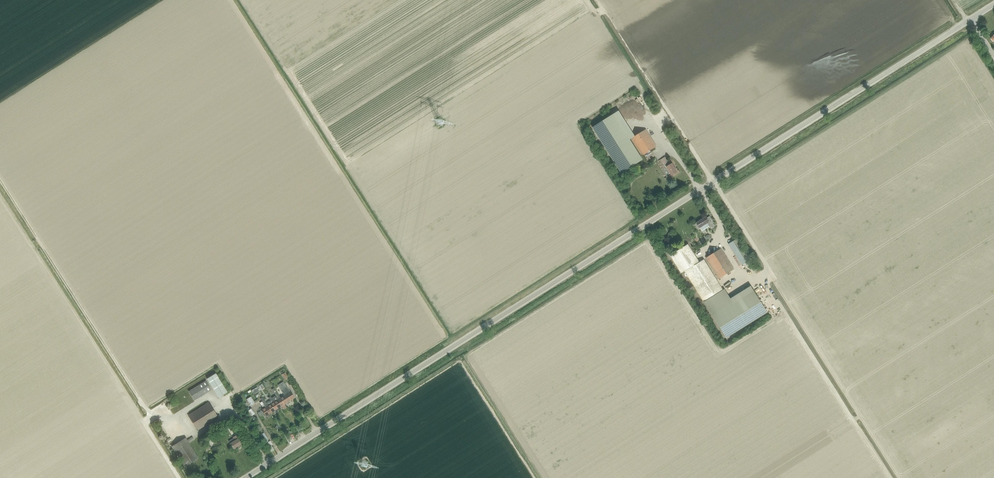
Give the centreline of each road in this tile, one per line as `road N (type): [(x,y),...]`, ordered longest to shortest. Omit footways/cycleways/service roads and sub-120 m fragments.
road 1 (unclassified): [(245,477),(993,5)]

